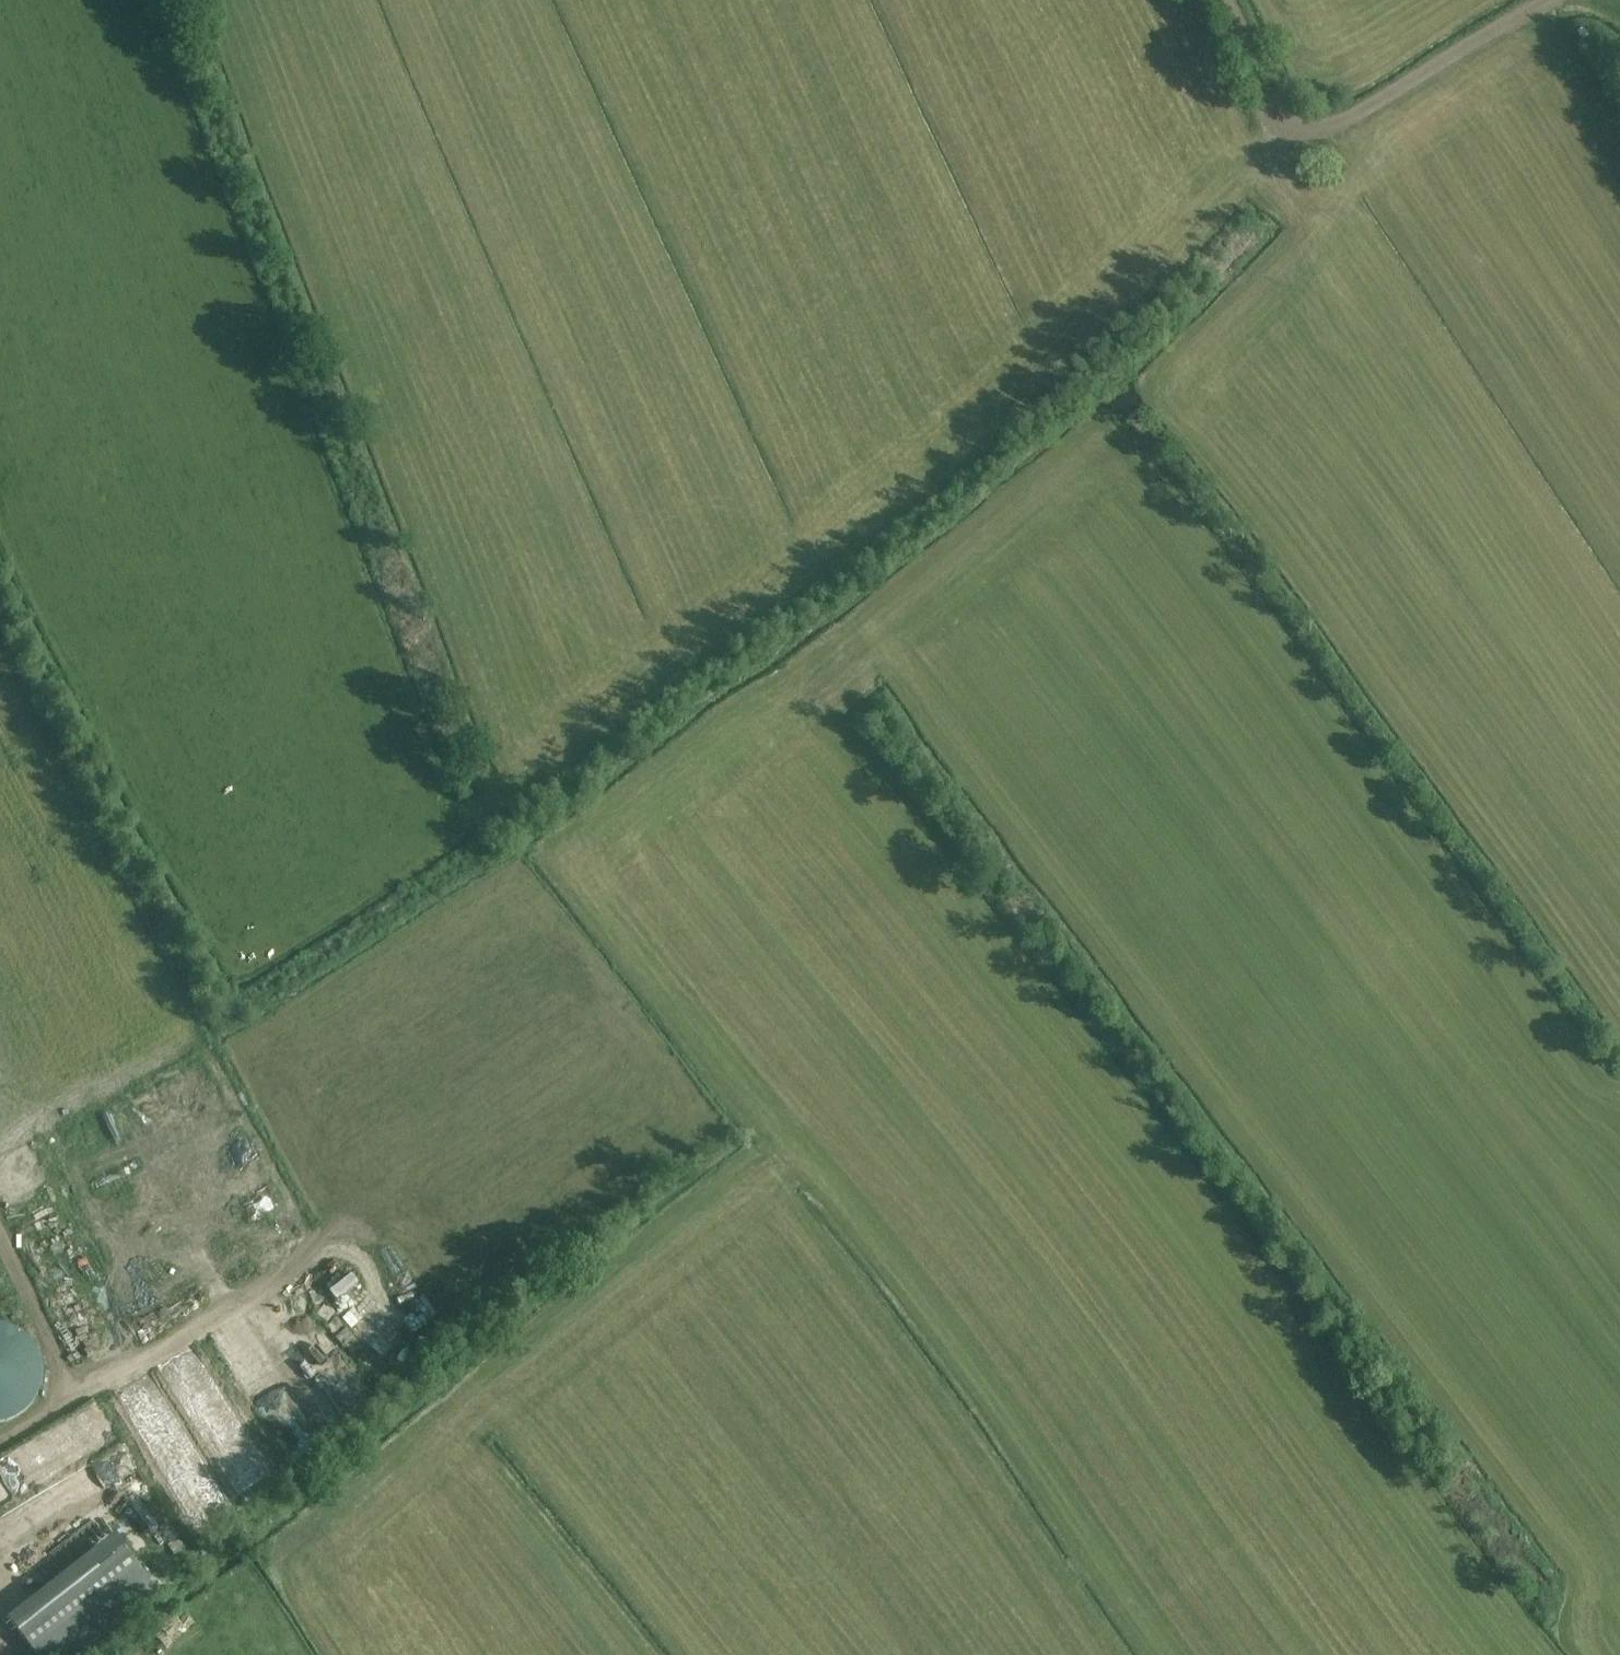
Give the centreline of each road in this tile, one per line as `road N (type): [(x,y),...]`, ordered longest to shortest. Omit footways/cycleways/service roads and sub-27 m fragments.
road 1 (track): [(1553,0),(1338,125)]
road 2 (track): [(1338,125),(1281,119),(1229,0)]

